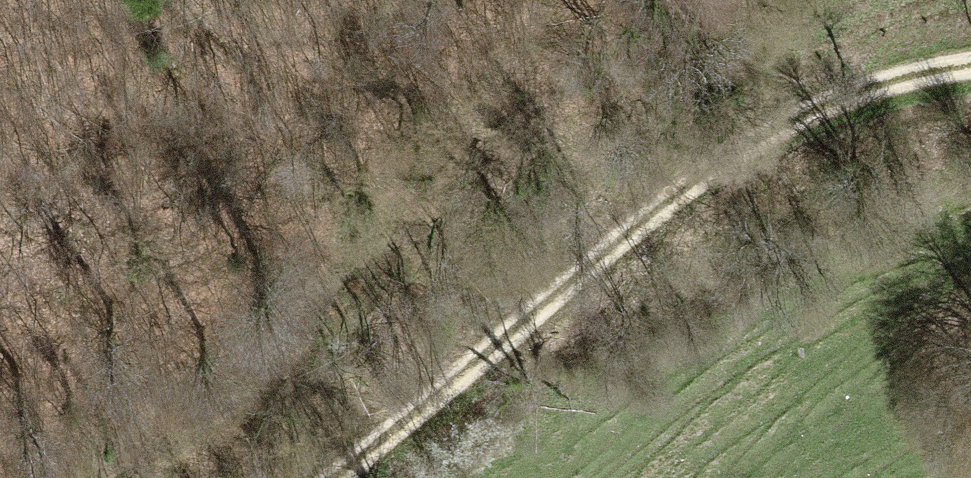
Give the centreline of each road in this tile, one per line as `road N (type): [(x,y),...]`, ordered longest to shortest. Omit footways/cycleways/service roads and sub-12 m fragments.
road 1 (track): [(351,477),(690,182),(830,104),(970,64)]
road 2 (track): [(157,477),(330,297),(445,148),(539,0)]

